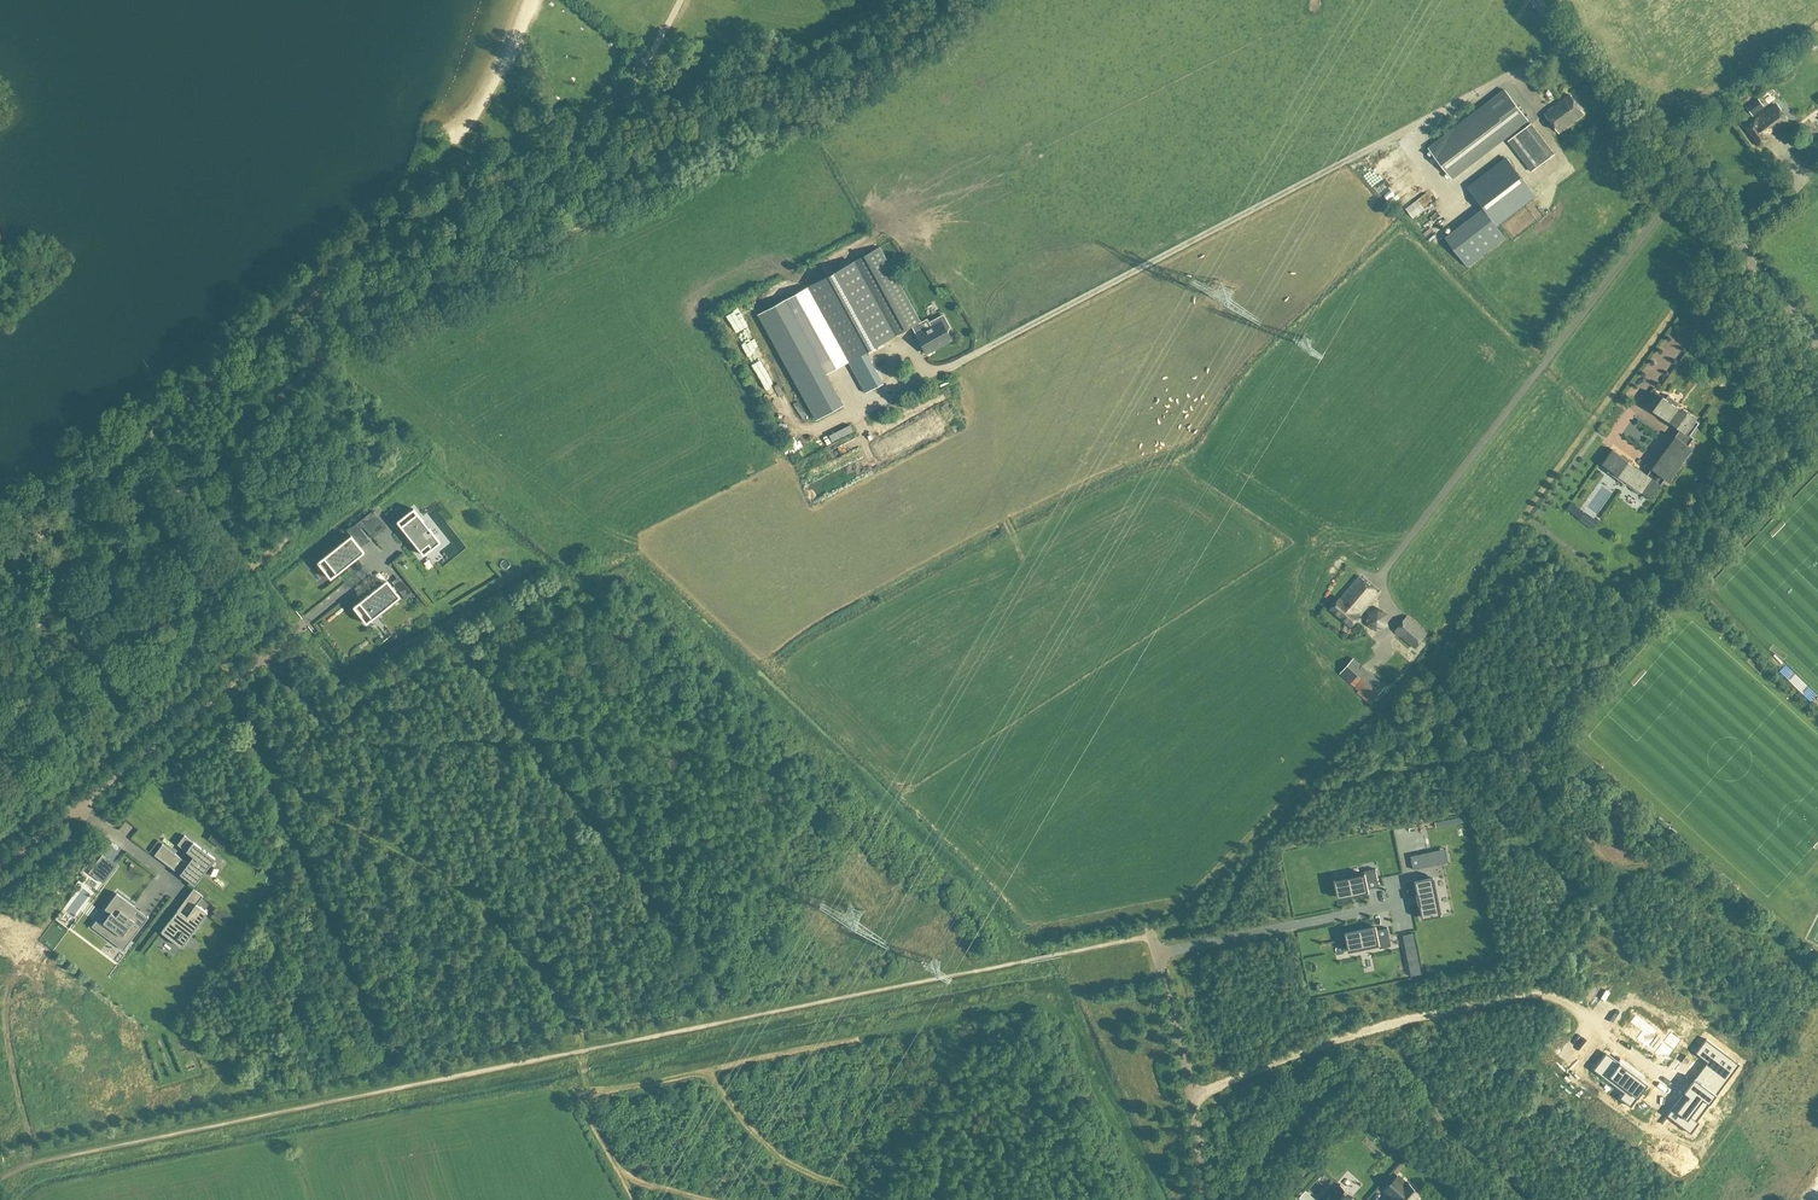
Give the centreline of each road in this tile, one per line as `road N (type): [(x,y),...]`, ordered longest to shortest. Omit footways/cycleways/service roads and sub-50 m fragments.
road 1 (tertiary): [(1817,348),(1535,0)]
road 2 (unclassified): [(0,867),(304,624)]
road 3 (unclassified): [(1190,1093),(1394,1022),(1523,996)]
road 4 (unclassified): [(0,665),(48,610),(176,495)]
road 5 (unclassified): [(1190,1093),(1150,928)]

